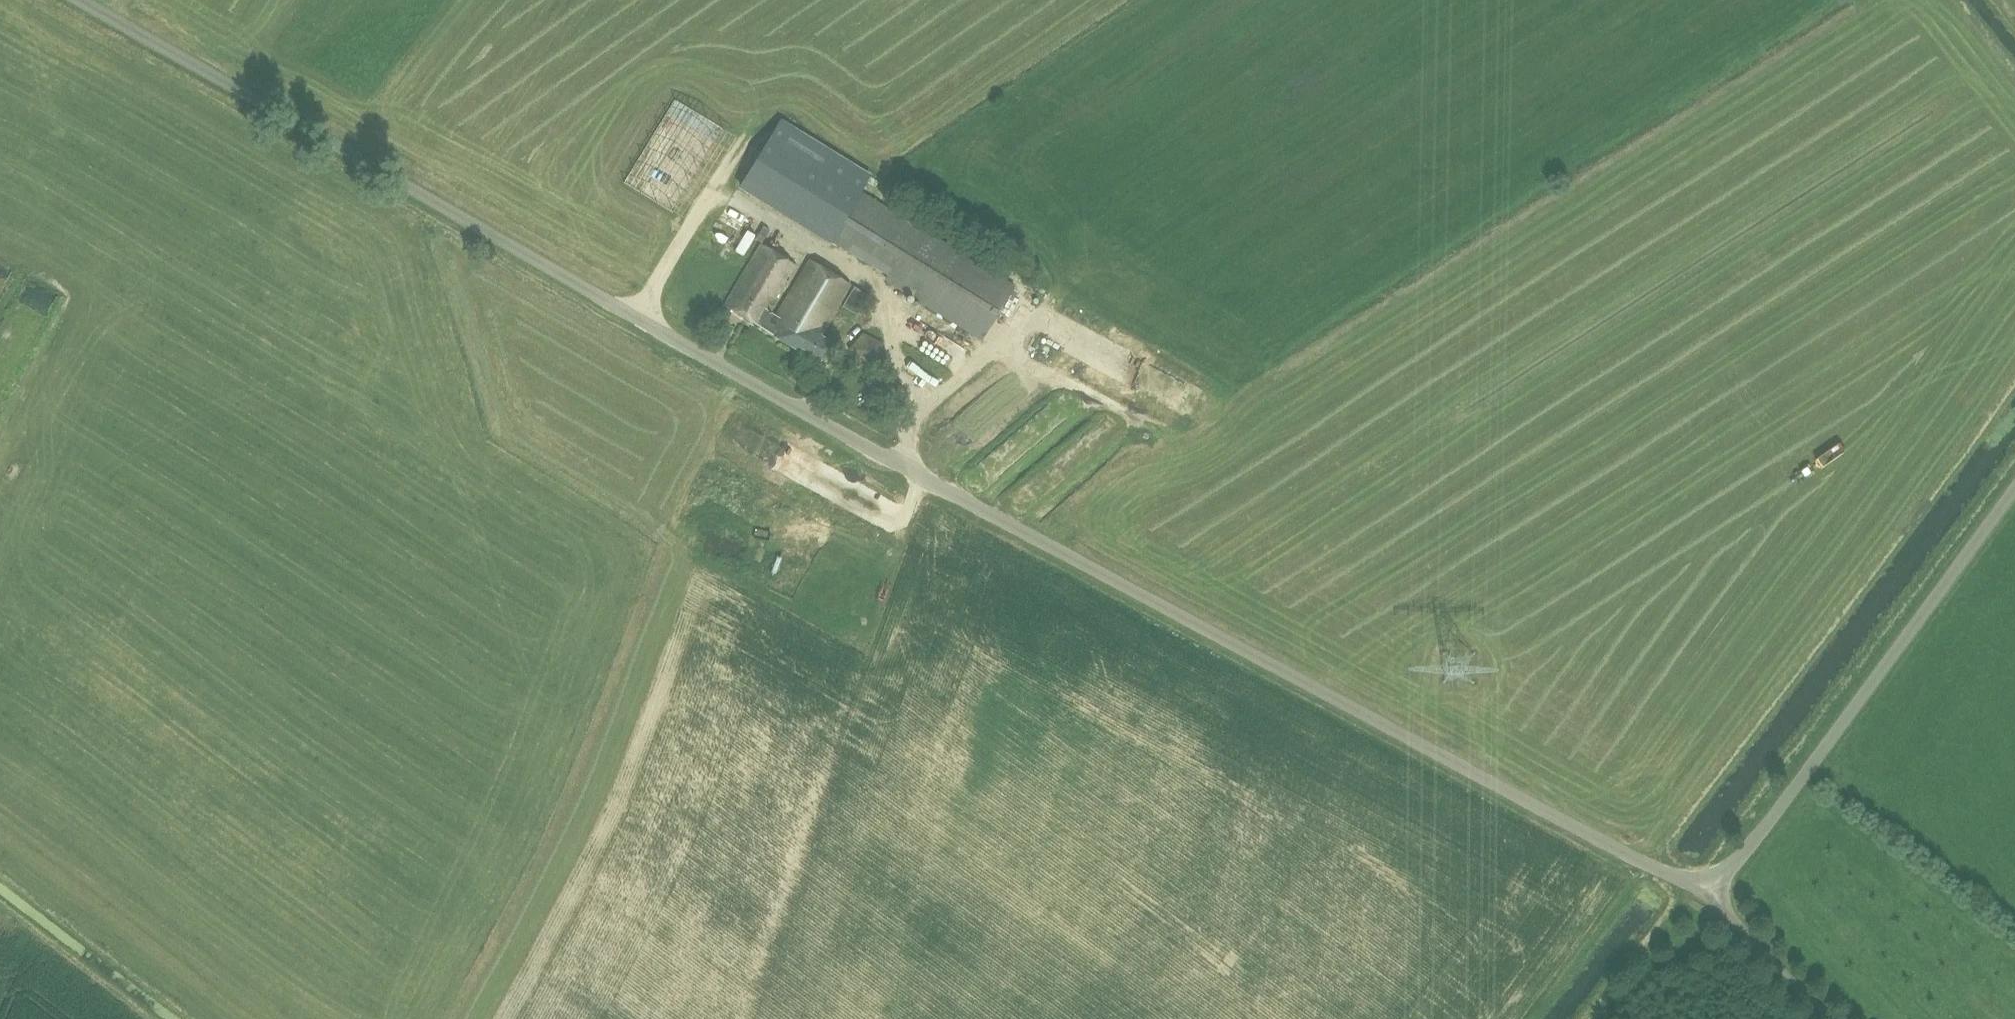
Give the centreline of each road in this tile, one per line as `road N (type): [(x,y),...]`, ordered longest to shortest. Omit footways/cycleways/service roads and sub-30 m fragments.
road 1 (unclassified): [(1687,886),(854,442),(76,0)]
road 2 (unclassified): [(1687,886),(1712,886),(1739,865),(2014,495)]
road 3 (unclassified): [(1831,1018),(1730,917),(1687,886)]

